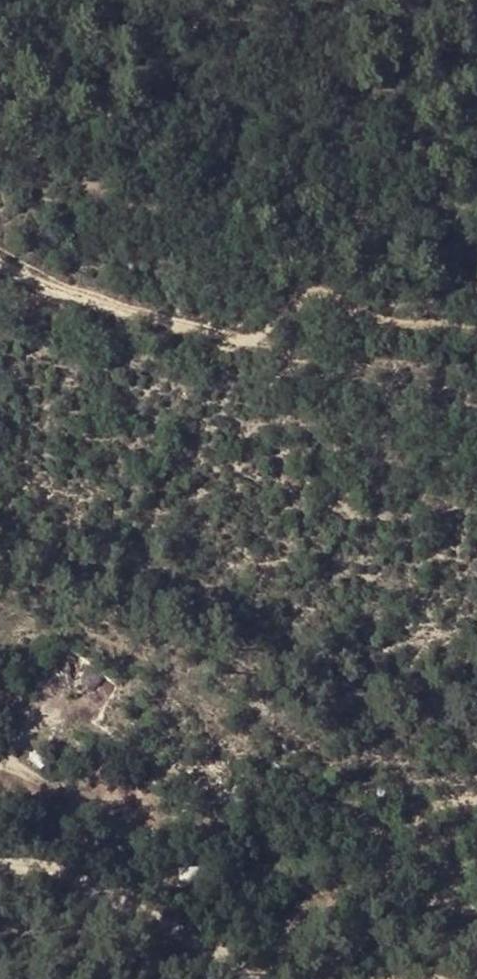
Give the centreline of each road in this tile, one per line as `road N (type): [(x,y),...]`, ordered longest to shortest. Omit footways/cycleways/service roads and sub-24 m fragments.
road 1 (track): [(0,867),(79,880),(252,969),(291,978)]

